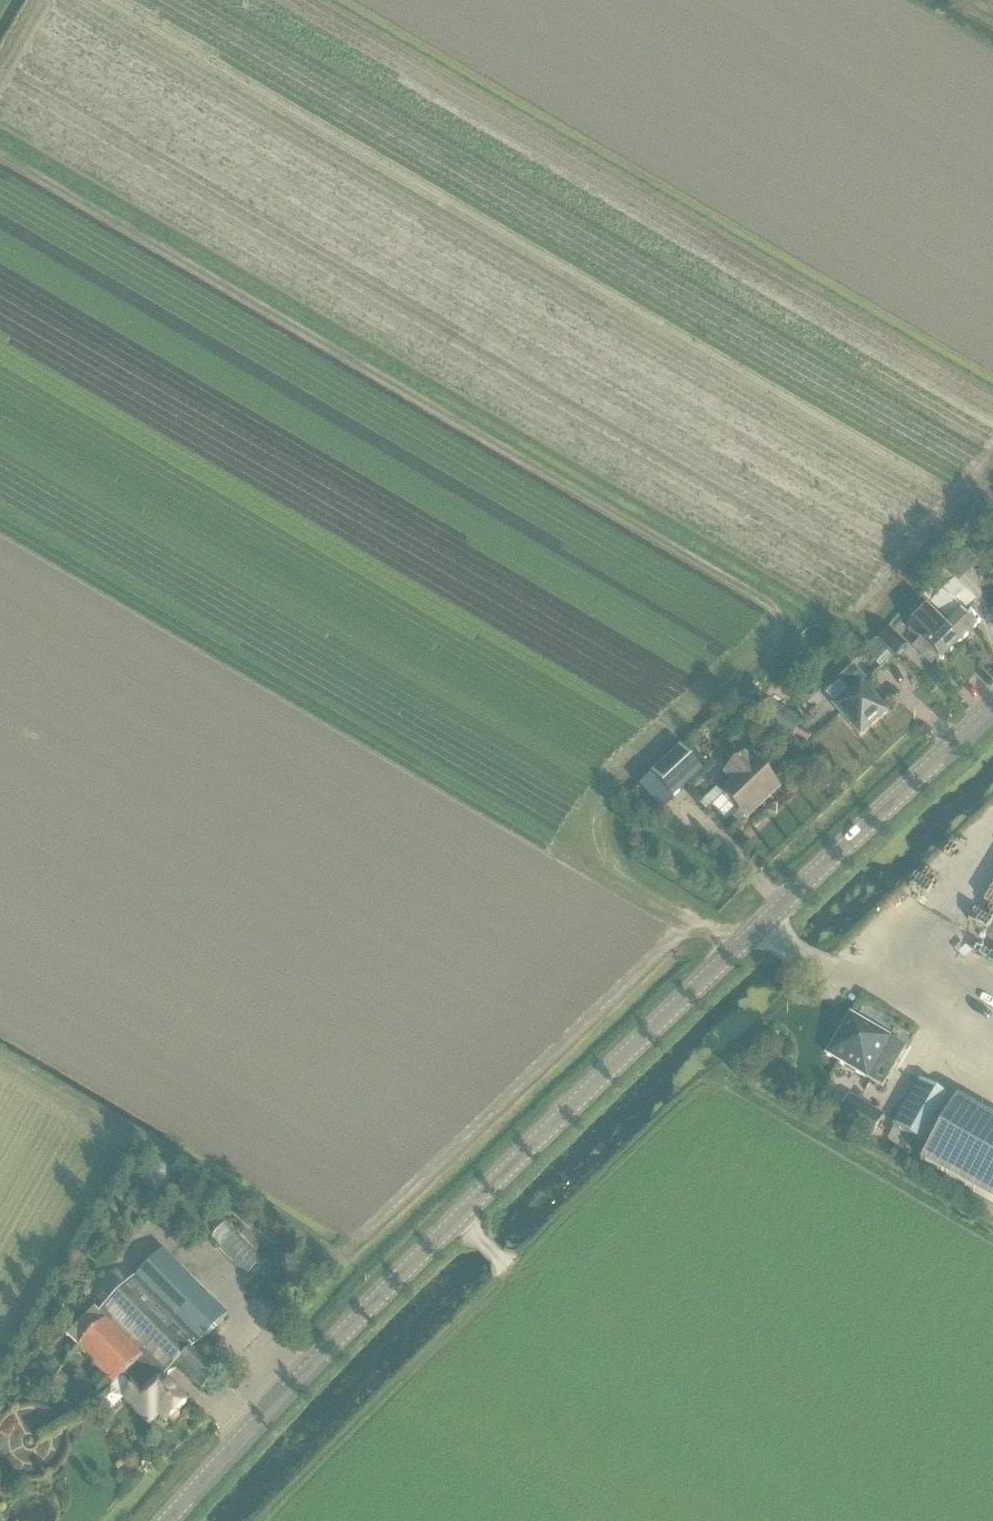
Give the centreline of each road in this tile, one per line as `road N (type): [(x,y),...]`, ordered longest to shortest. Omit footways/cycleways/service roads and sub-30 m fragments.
road 1 (unclassified): [(170,1520),(388,1289),(992,708)]

